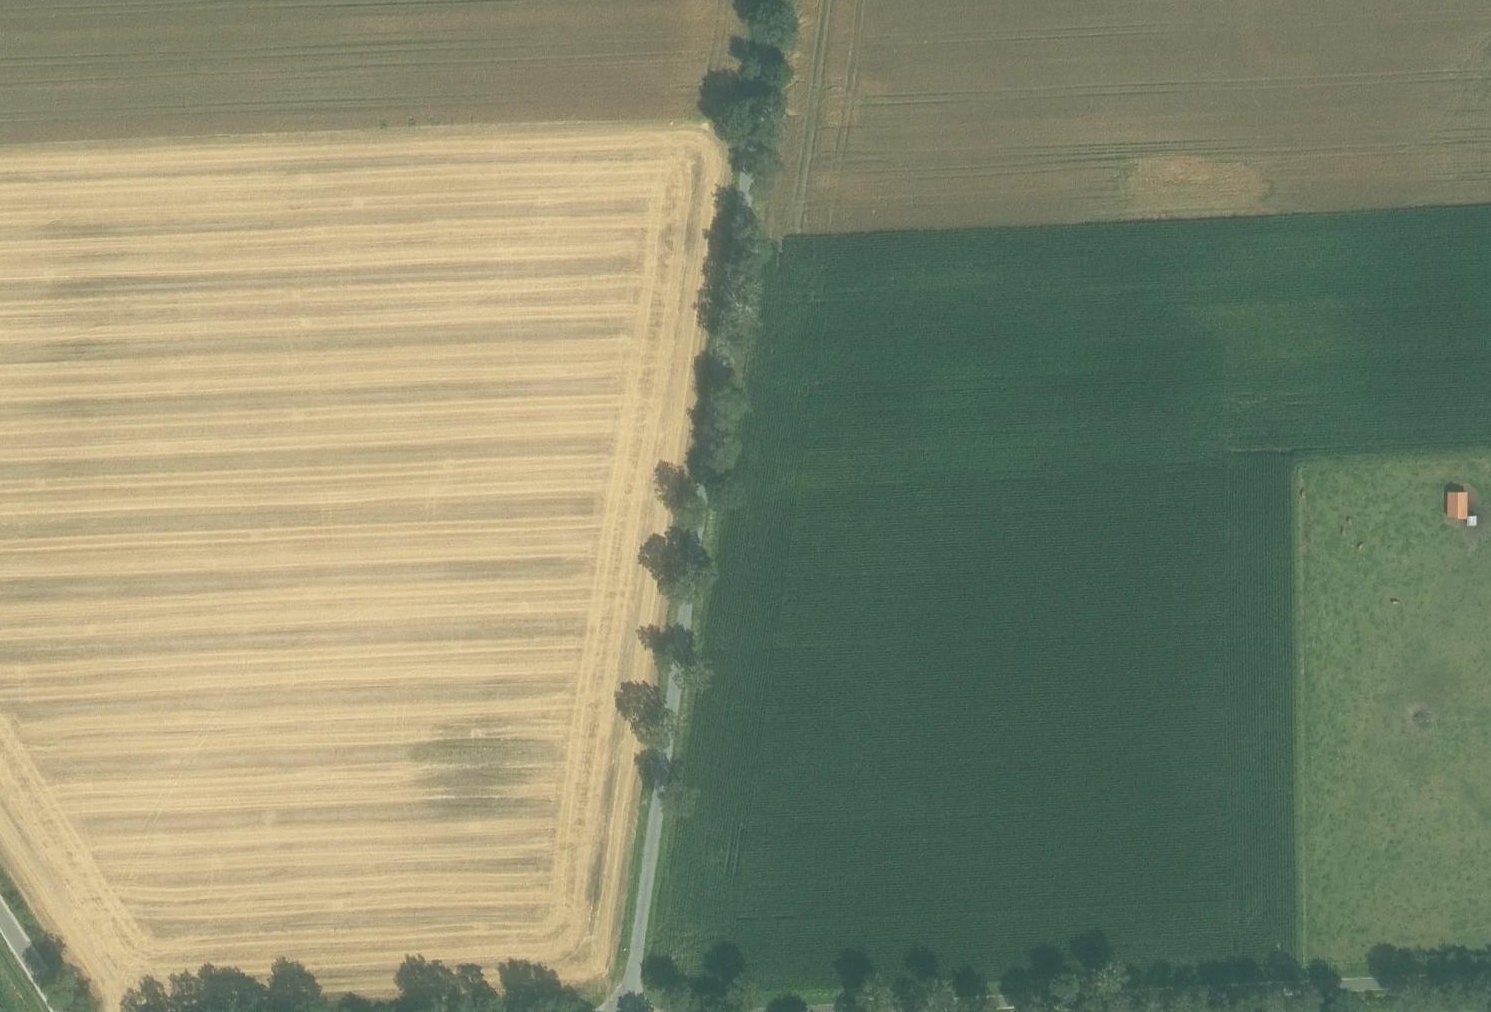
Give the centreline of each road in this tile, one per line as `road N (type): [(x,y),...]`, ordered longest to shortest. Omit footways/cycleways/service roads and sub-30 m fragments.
road 1 (unclassified): [(770,0),(624,1011)]
road 2 (unclassified): [(1490,972),(682,1011)]

